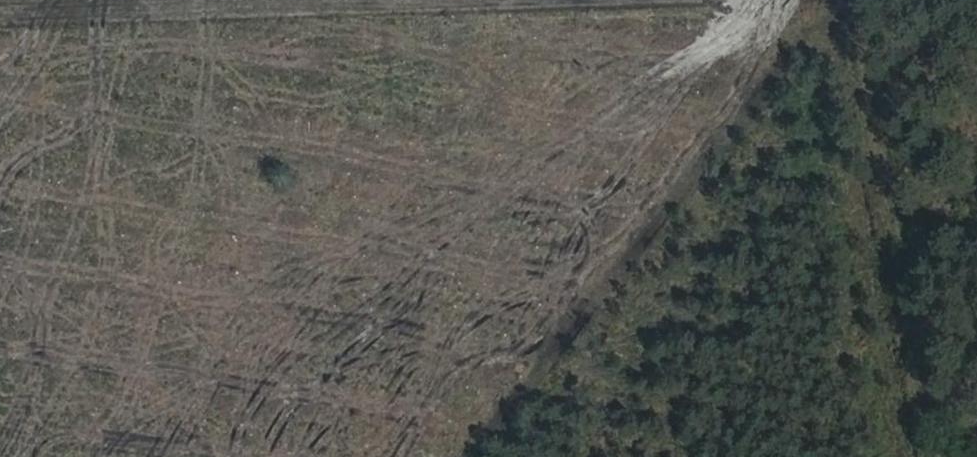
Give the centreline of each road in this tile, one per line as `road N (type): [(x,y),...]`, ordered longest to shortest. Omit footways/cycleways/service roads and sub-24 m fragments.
road 1 (track): [(950,456),(869,0)]

